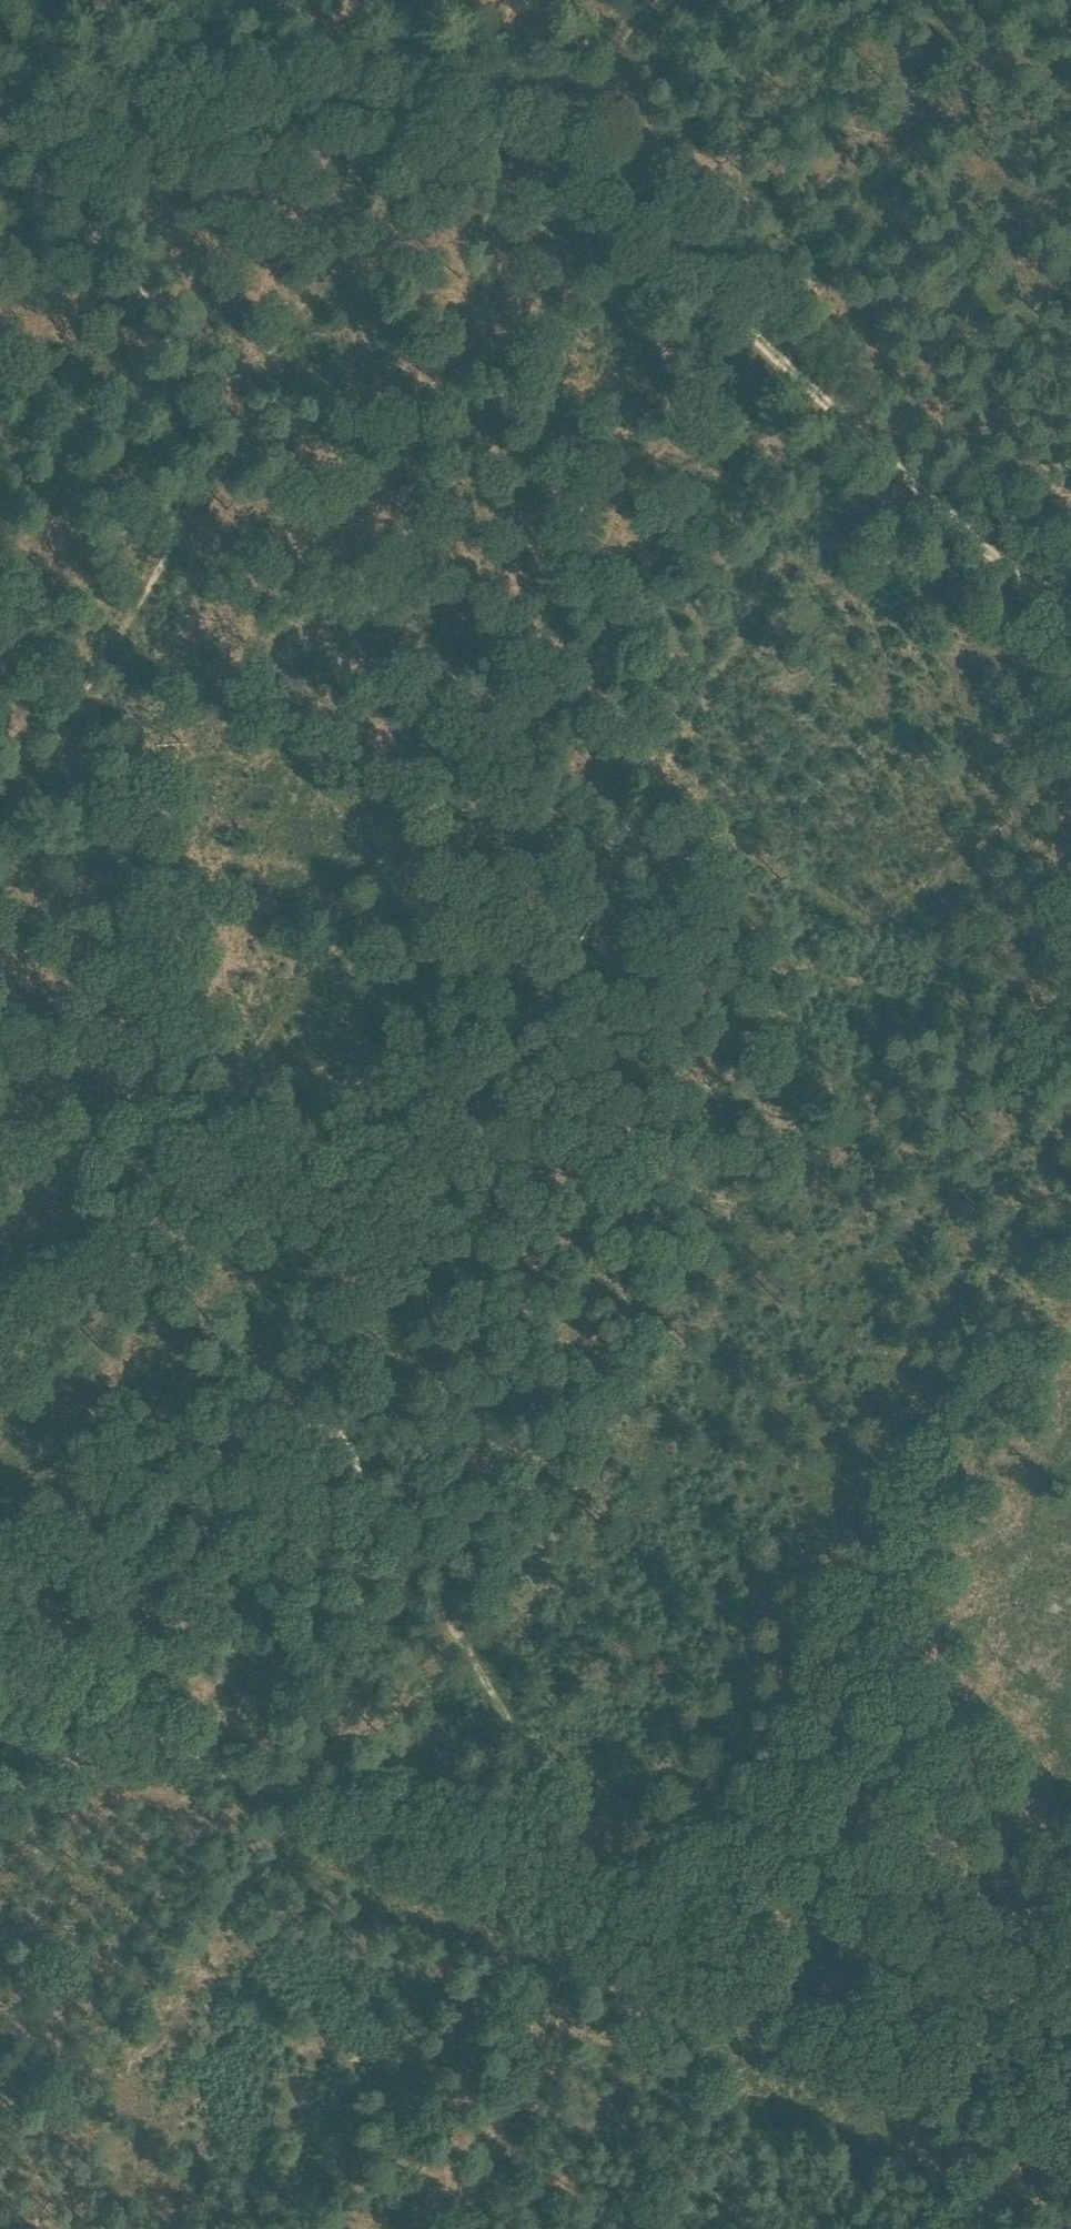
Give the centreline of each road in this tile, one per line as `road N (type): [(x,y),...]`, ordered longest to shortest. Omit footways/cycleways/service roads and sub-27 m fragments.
road 1 (track): [(697,291),(691,375),(0,1463)]
road 2 (track): [(0,158),(251,94),(323,88),(397,97),(516,144),(601,200),(1070,635)]
road 3 (track): [(0,1675),(1070,2090)]
road 4 (track): [(576,1897),(534,1997),(467,2228)]
road 5 (track): [(941,2040),(815,2228)]
road 6 (track): [(553,168),(681,0)]

